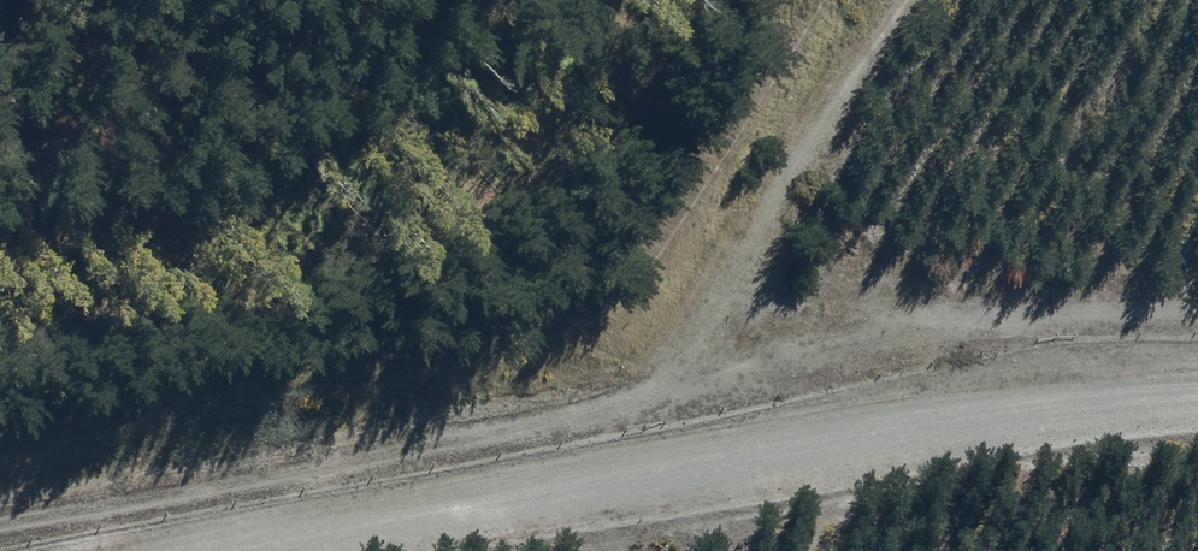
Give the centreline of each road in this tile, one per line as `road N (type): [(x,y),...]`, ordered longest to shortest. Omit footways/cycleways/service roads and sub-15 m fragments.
road 1 (track): [(0,521),(639,405),(1056,306),(1197,304)]
road 2 (unclassified): [(255,550),(982,424),(1197,407)]
road 3 (track): [(642,429),(639,405),(677,318),(905,0)]

